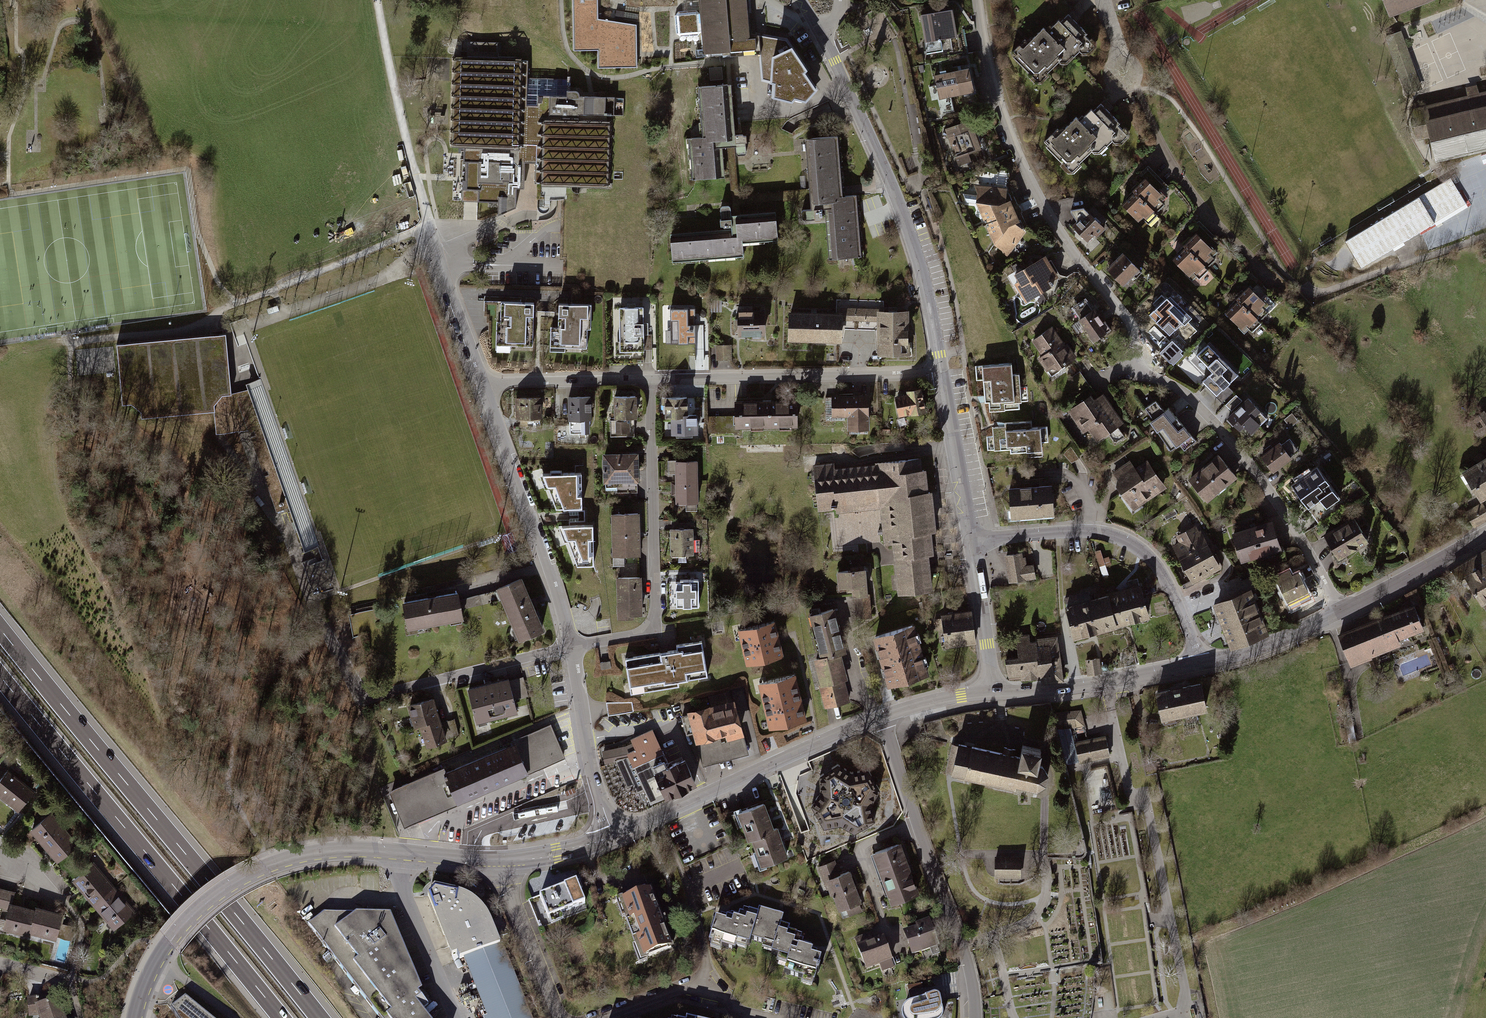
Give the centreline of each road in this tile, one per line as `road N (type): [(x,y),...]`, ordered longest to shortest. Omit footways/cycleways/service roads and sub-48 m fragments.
road 1 (residential): [(1342,611),(1241,455),(1193,400),(1137,370),(1127,321),(1066,243),(1017,147),(980,0)]
road 2 (motorway): [(320,1017),(0,628)]
road 3 (tertiary): [(499,860),(339,850),(267,866),(219,893),(169,939),(136,1017)]
road 4 (motorway): [(0,677),(281,1017)]
road 5 (residential): [(818,31),(903,214),(942,373)]
road 6 (residential): [(574,645),(653,625),(652,377)]
road 7 (residential): [(882,717),(964,948),(975,1017)]
road 8 (residential): [(970,540),(1099,532),(1137,545),(1162,572),(1200,663)]
road 9 (tertiary): [(882,717),(614,835)]
road 10 (residential): [(942,373),(652,377)]
road 11 (residential): [(329,636),(364,697),(574,645)]
road 12 (residential): [(574,645),(481,384)]
road 13 (track): [(429,227),(379,0)]
road 14 (tertiary): [(1200,663),(993,693)]
road 15 (track): [(235,303),(429,227)]
road 16 (residential): [(614,835),(587,749),(574,645)]
road 17 (residential): [(652,377),(481,384)]
road 18 (residential): [(942,373),(970,540)]
road 19 (residential): [(499,860),(559,1017)]
road 20 (residential): [(605,1017),(692,987),(728,997),(742,1014),(757,1017)]
road 21 (residential): [(481,384),(429,227)]
road 22 (tertiary): [(1485,535),(1342,611)]
road 23 (residential): [(970,540),(993,693)]
road 24 (tertiary): [(1342,611),(1200,663)]

